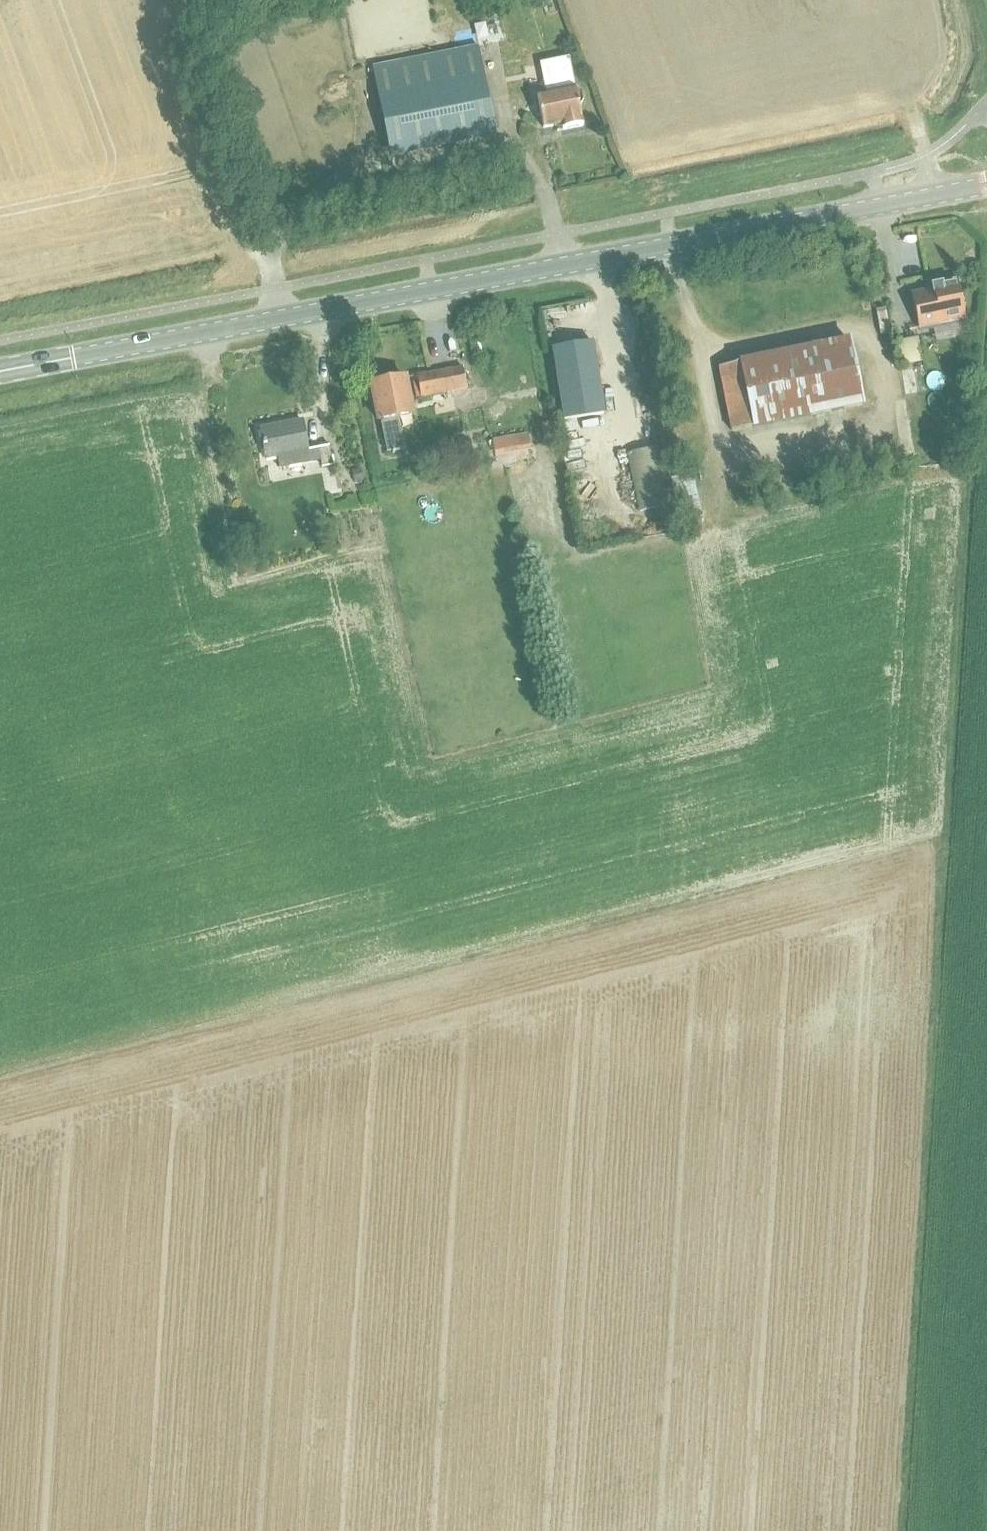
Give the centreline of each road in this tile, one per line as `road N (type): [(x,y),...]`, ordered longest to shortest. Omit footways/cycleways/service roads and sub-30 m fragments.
road 1 (secondary): [(0,372),(986,185)]

